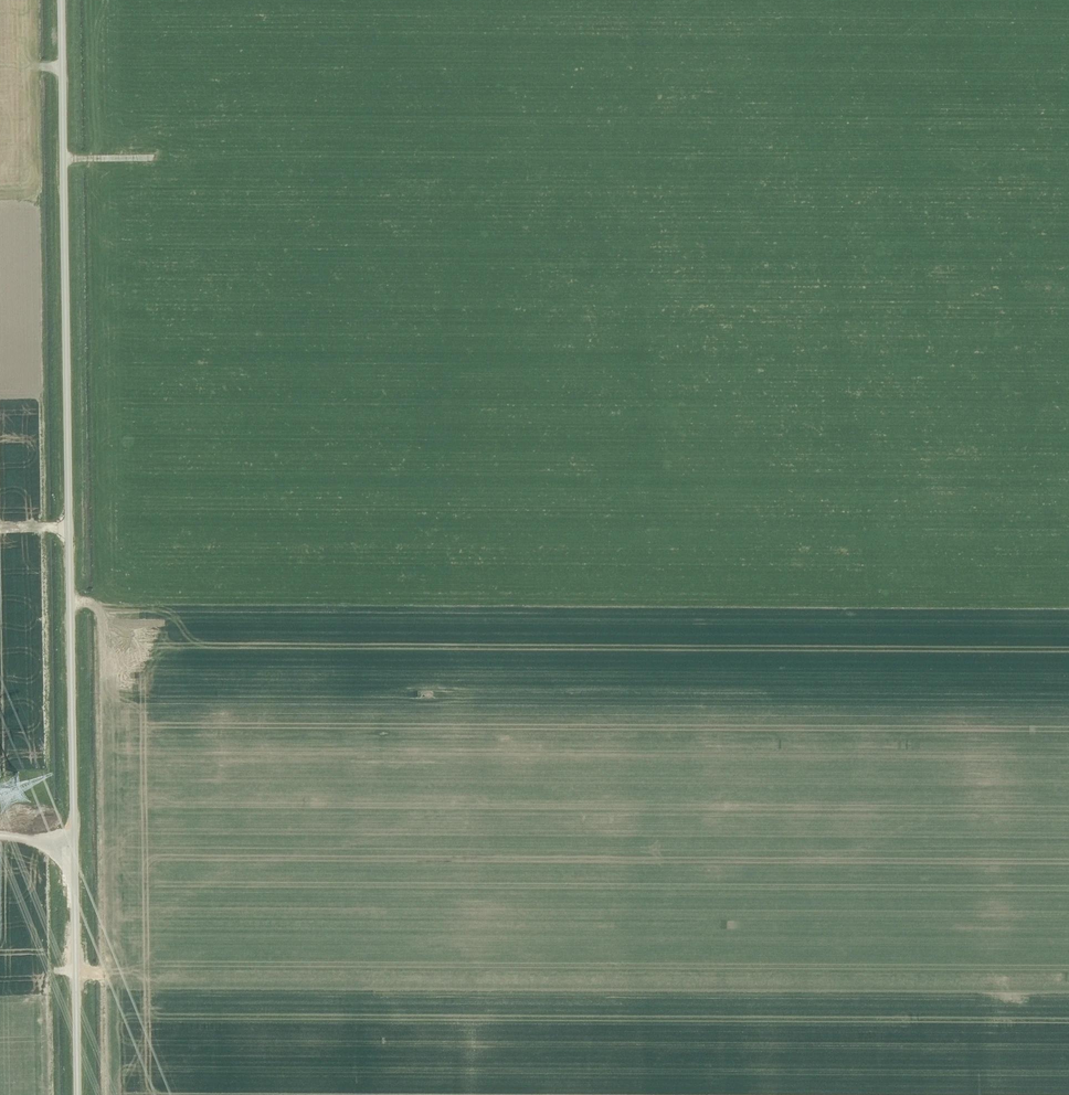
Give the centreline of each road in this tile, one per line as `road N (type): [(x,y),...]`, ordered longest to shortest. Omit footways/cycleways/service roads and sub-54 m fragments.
road 1 (unclassified): [(77,1094),(60,0)]

